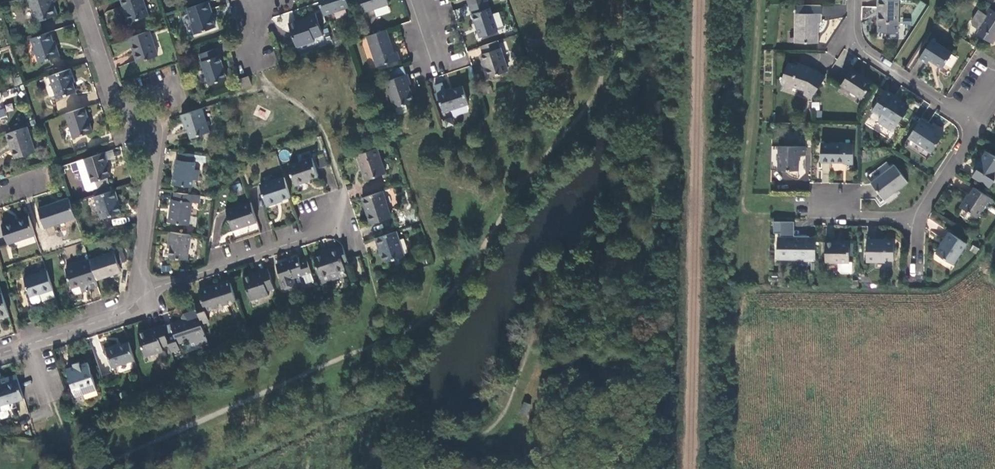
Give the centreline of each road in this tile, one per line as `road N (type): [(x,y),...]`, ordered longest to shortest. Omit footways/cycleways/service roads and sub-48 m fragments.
road 1 (residential): [(80,0),(115,100),(154,134),(136,291)]
road 2 (residential): [(136,291),(353,224)]
road 3 (residential): [(0,355),(134,309),(136,291)]
road 4 (residential): [(972,126),(854,44),(852,30)]

